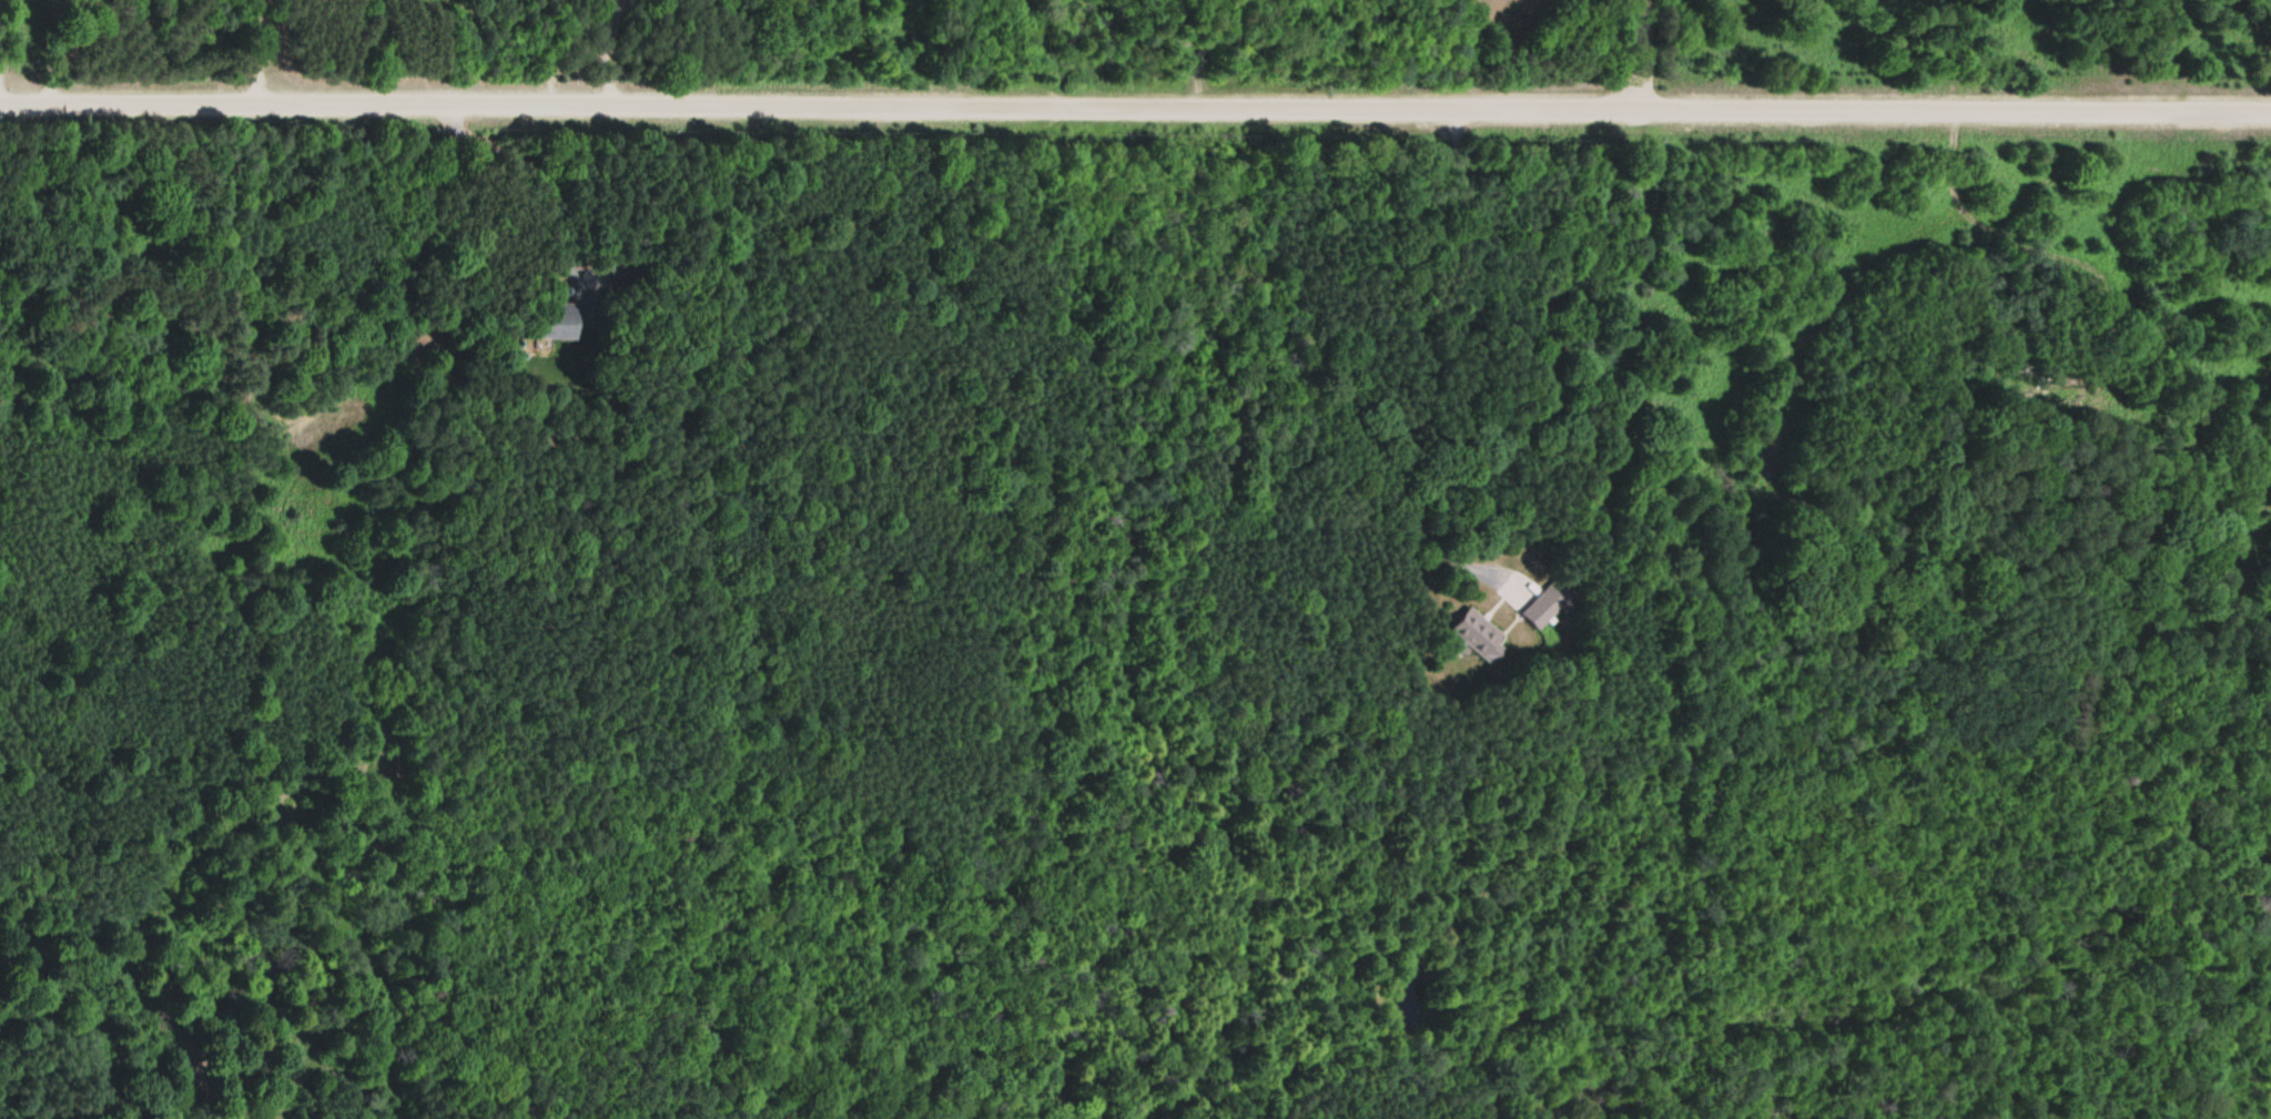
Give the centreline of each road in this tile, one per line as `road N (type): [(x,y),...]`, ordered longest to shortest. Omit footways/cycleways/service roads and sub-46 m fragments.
road 1 (residential): [(2270,109),(0,106)]

